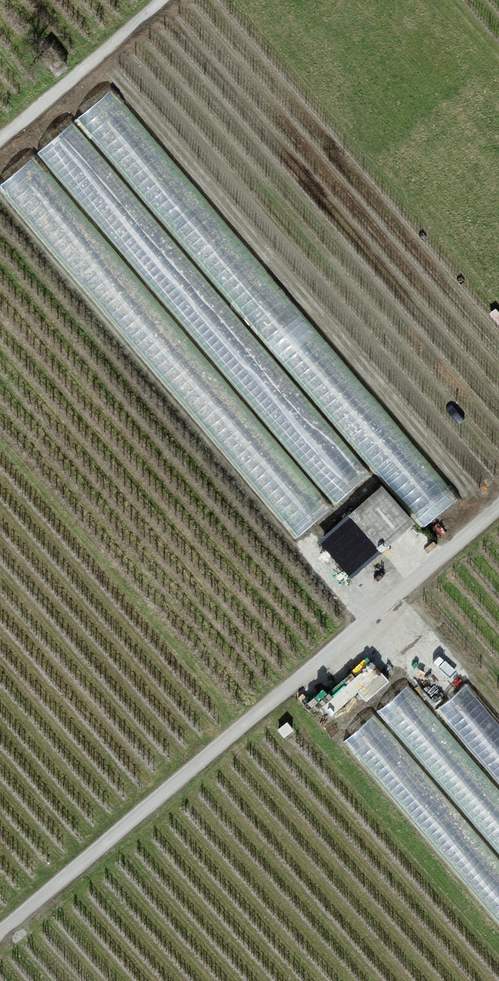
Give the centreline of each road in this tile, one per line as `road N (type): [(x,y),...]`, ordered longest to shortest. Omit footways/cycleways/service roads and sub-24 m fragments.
road 1 (unclassified): [(0,932),(498,502)]
road 2 (track): [(367,614),(0,188)]
road 3 (unclassified): [(134,0),(0,113)]

